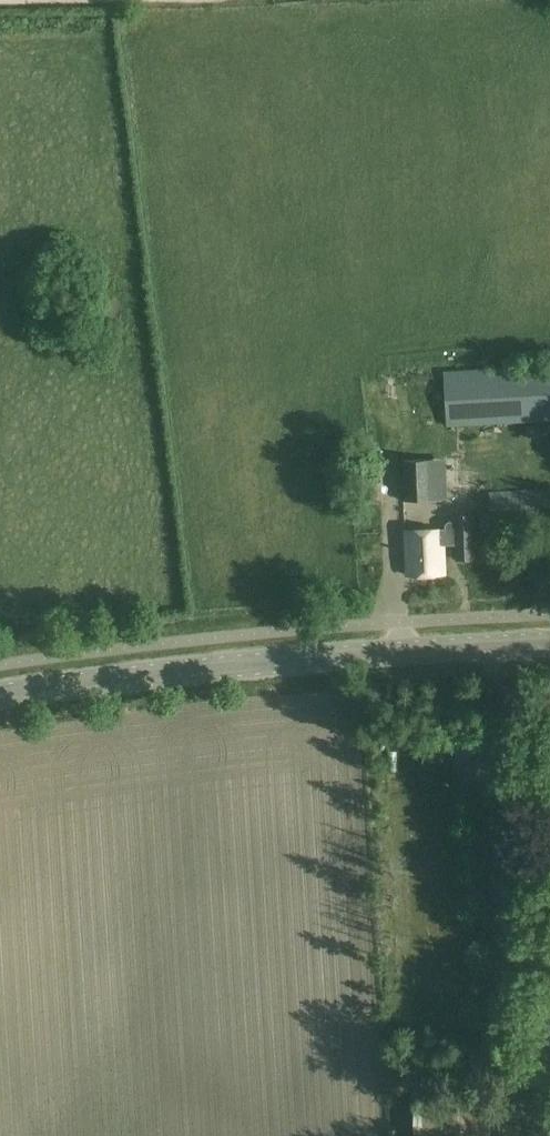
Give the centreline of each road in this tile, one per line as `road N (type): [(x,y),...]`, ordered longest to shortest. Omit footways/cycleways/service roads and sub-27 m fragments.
road 1 (tertiary): [(0,700),(123,682),(549,647)]

